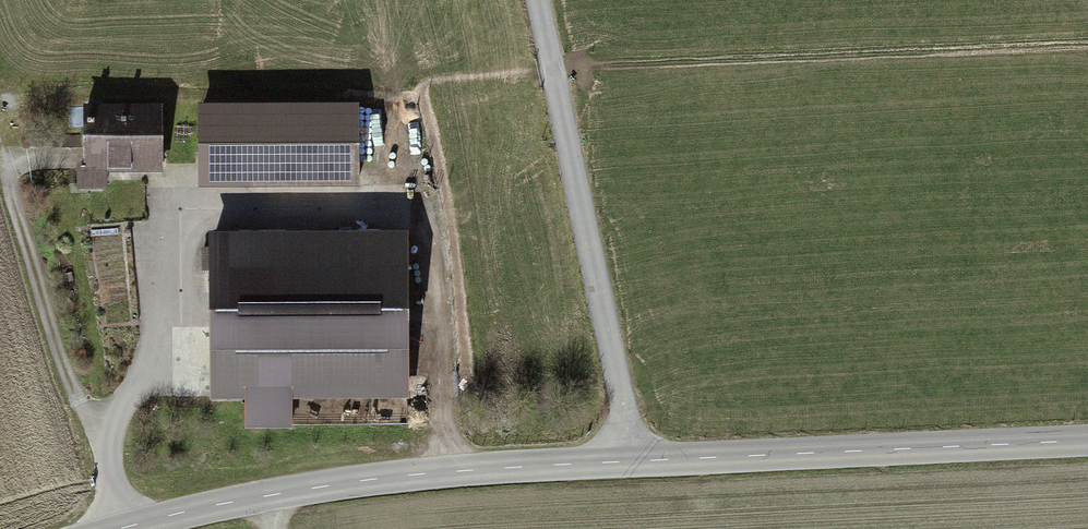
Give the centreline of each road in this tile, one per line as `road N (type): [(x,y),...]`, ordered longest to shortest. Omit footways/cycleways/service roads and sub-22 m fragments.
road 1 (unclassified): [(105,528),(271,487),(634,457),(1087,436)]
road 2 (track): [(634,457),(541,0)]
road 3 (track): [(0,171),(44,321),(121,524)]

